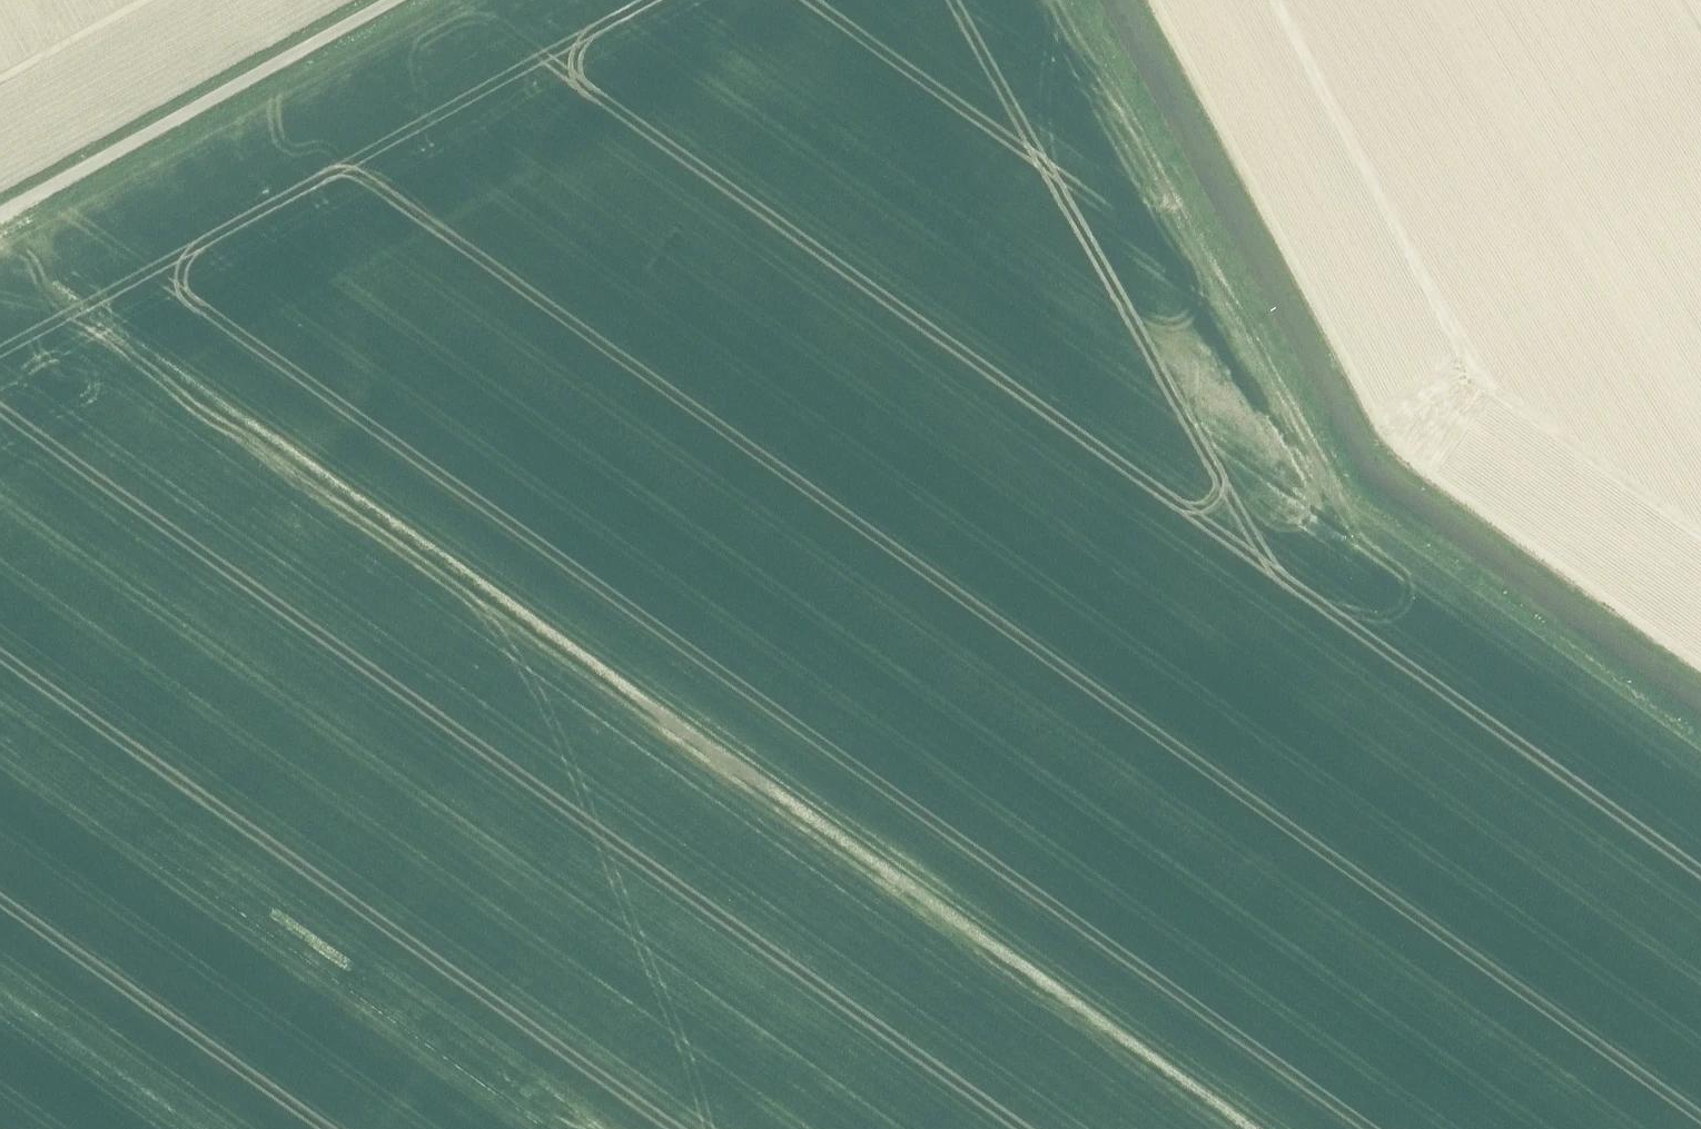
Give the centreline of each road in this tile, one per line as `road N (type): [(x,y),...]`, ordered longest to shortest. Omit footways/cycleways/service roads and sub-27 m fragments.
road 1 (unclassified): [(390,0),(0,213)]

